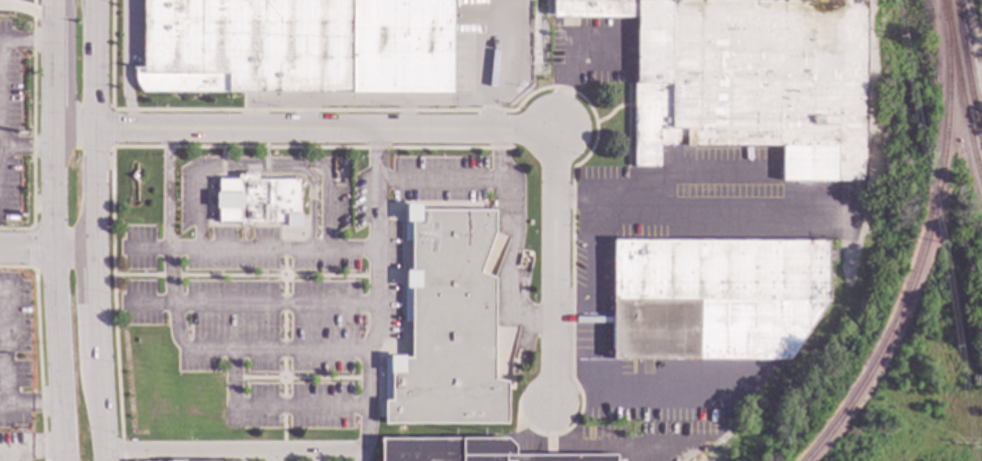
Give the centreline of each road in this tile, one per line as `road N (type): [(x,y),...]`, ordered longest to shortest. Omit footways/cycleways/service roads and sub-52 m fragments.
road 1 (residential): [(561,132),(167,131)]
road 2 (primary): [(53,150),(64,460)]
road 3 (residential): [(561,132),(555,415)]
road 4 (primary): [(95,131),(95,0)]
road 5 (primary): [(96,251),(95,131)]

